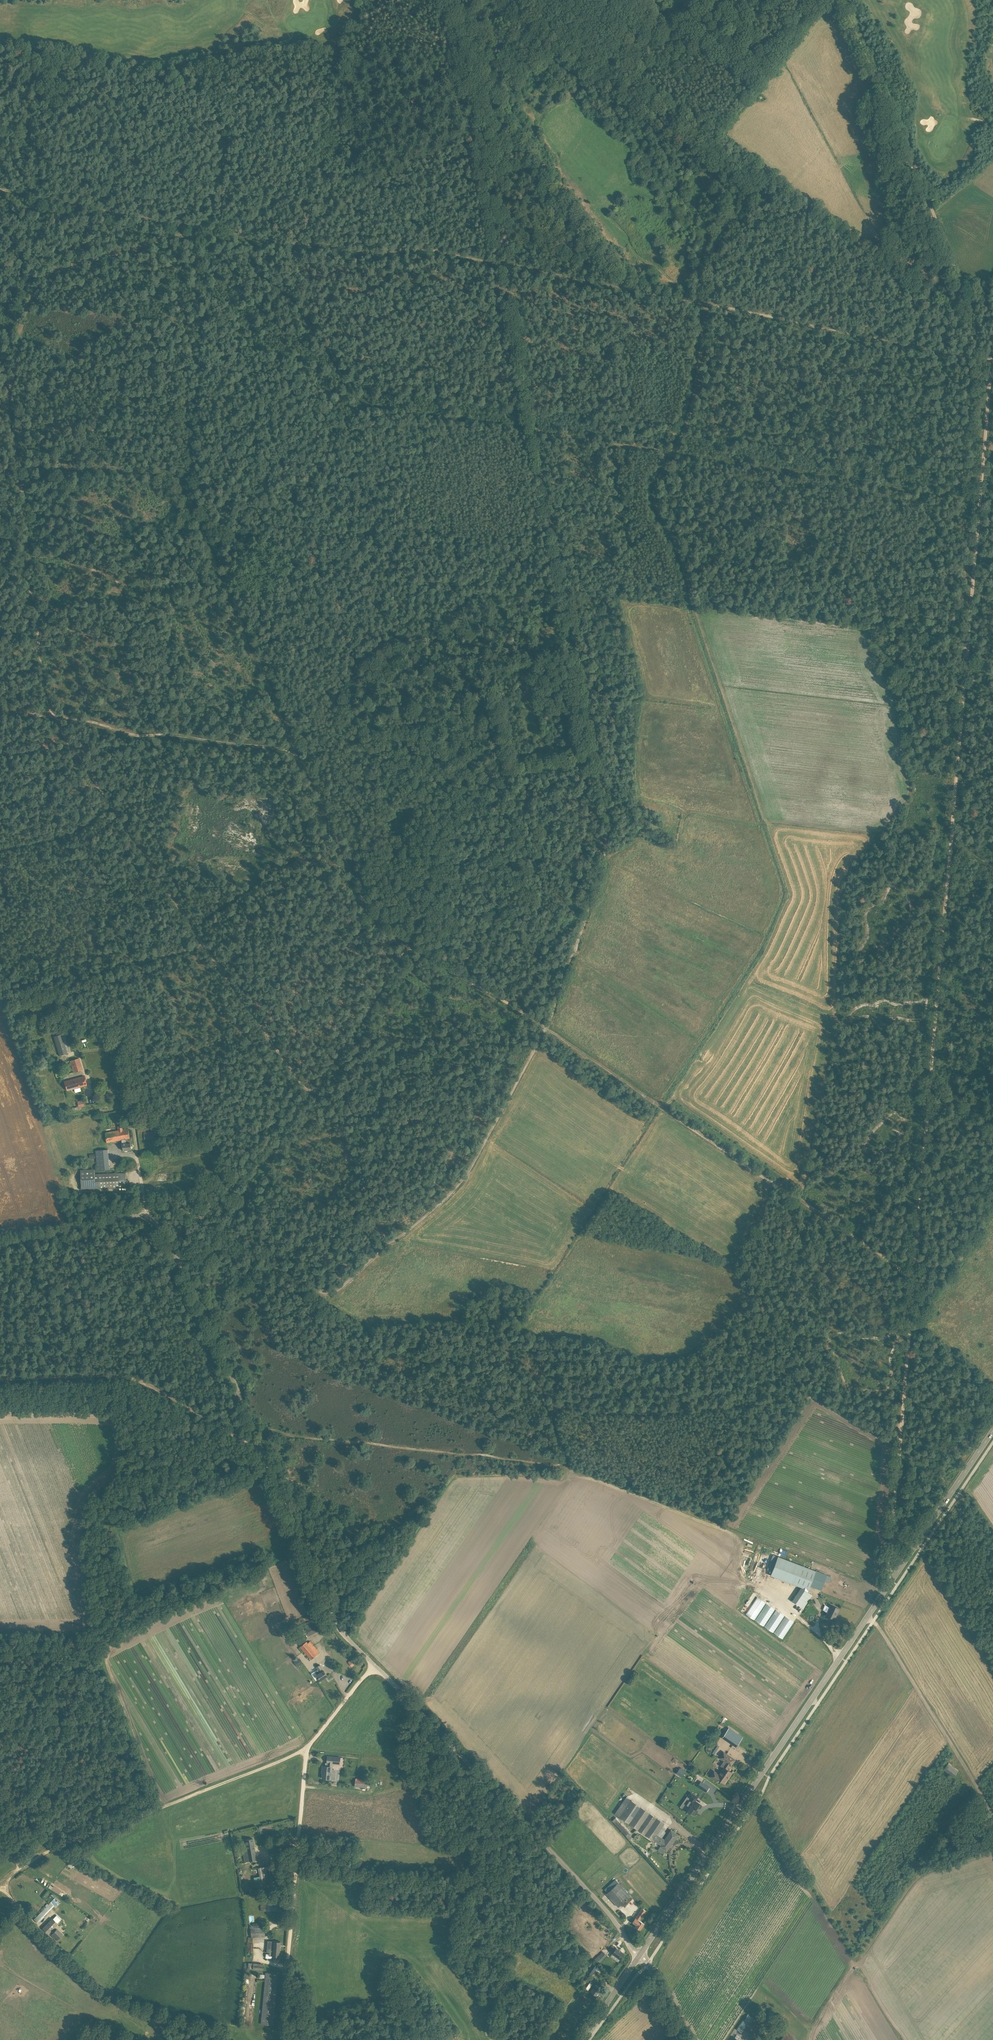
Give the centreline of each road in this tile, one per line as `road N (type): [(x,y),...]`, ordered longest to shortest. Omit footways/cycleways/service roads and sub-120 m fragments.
road 1 (track): [(992,361),(915,1275)]
road 2 (unclassified): [(640,1956),(336,1625),(150,1207)]
road 3 (track): [(900,1450),(811,1396),(695,1414),(553,1407),(566,1460),(559,1466),(256,1433)]
road 4 (secondary): [(640,1956),(992,1434)]
road 5 (track): [(548,1028),(454,1188),(333,1293),(275,1268),(196,1214),(146,1196)]
road 6 (track): [(297,752),(183,477),(212,229)]
road 7 (track): [(115,807),(313,1096),(407,942)]
road 8 (track): [(501,262),(432,249),(359,253),(0,189)]
road 9 (track): [(199,227),(50,272),(35,289),(8,398),(30,579)]
road 10 (track): [(548,1028),(609,831),(562,573)]
road 11 (track): [(548,1028),(915,1275)]
road 12 (track): [(37,1925),(4,1891),(35,1858),(308,1750)]
road 13 (track): [(843,0),(869,47),(977,325)]
road 14 (track): [(562,573),(501,262)]
road 15 (track): [(915,1275),(892,1580)]
road 16 (track): [(282,2039),(308,1750)]
road 17 (track): [(708,304),(992,361)]
road 18 (track): [(0,1380),(130,1378),(263,1450)]
road 19 (track): [(451,0),(501,262)]
road 20 (track): [(297,752),(141,735),(49,715)]
road 21 (track): [(992,1812),(873,1621)]
road 22 (track): [(407,942),(377,918),(297,752)]
road 23 (track): [(204,938),(34,982),(14,982),(0,967)]
road 24 (track): [(708,304),(501,262)]
road 25 (track): [(843,1019),(992,1123)]
road 26 (track): [(195,925),(333,828)]
road 27 (track): [(407,942),(548,1028)]
road 28 (track): [(18,469),(182,472)]
road 29 (track): [(664,451),(680,443),(695,401),(708,304)]
road 30 (unclassified): [(150,1207),(0,1244)]
road 31 (track): [(49,715),(30,579)]
road 32 (track): [(562,573),(611,593),(688,602)]
road 33 (track): [(0,849),(81,826),(115,807)]

